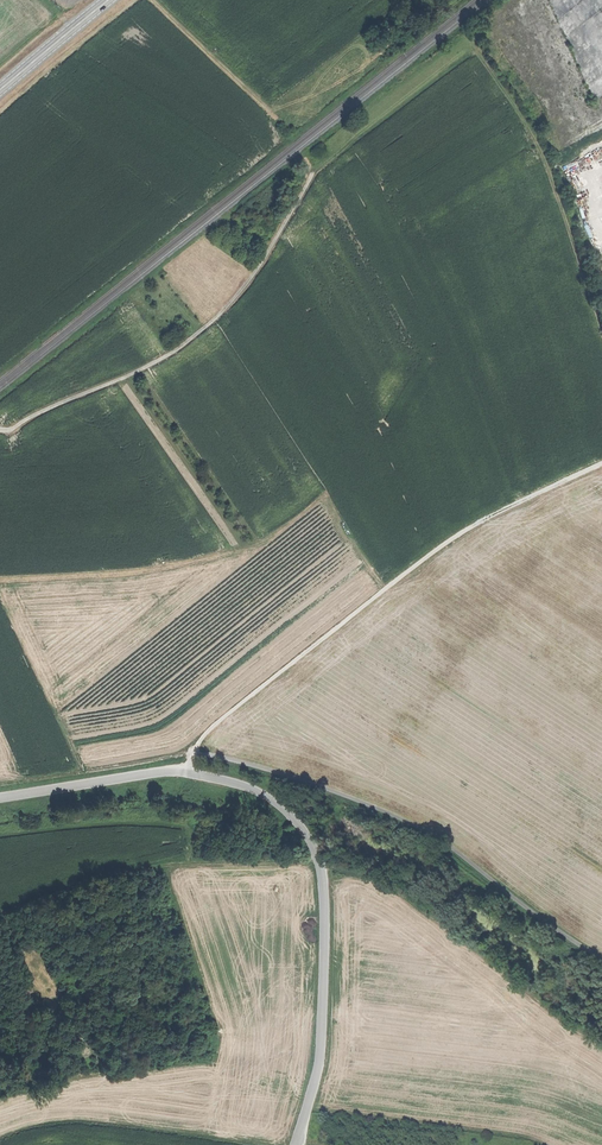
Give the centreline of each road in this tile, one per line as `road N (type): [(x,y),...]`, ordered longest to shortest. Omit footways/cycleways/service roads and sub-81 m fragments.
road 1 (track): [(0,430),(175,351),(242,289),(312,175),(473,54),(541,148),(601,320)]
road 2 (unclassified): [(0,797),(188,771),(248,786),(292,815),(318,856),(326,918),(322,1049),(293,1144)]
road 3 (track): [(196,753),(214,725),(400,576),(461,533),(601,466)]
road 4 (track): [(196,753),(271,769),(393,814),(601,957)]
road 5 (track): [(318,856),(135,870),(0,917)]
road 6 (track): [(138,0),(0,110)]
road 7 (track): [(277,121),(155,0)]
road 8 (secondary): [(107,0),(0,89)]

